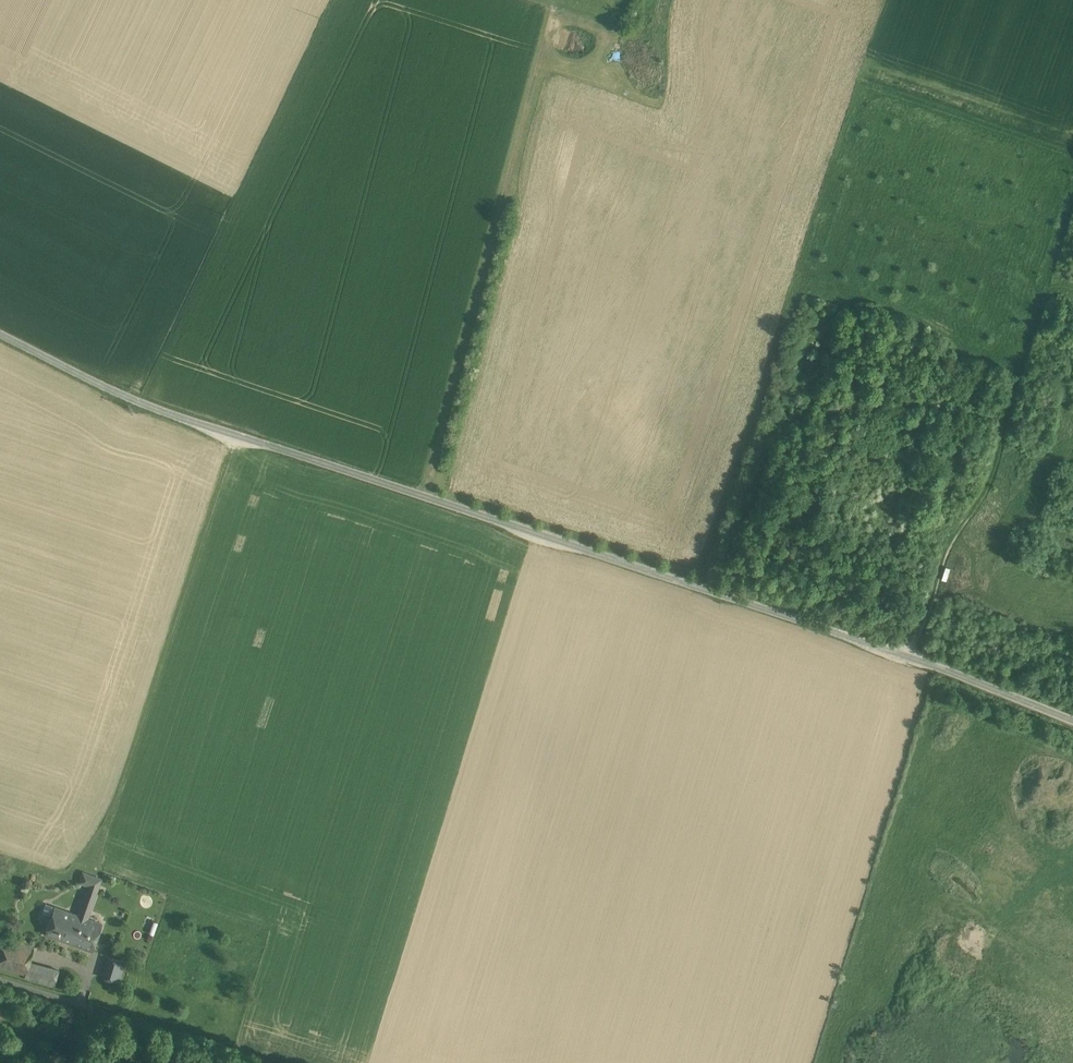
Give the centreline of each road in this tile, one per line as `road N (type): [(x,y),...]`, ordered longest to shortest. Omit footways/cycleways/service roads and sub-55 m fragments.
road 1 (unclassified): [(0,332),(143,403),(1072,721)]
road 2 (track): [(240,437),(104,842)]
road 3 (track): [(176,1062),(0,1007)]

